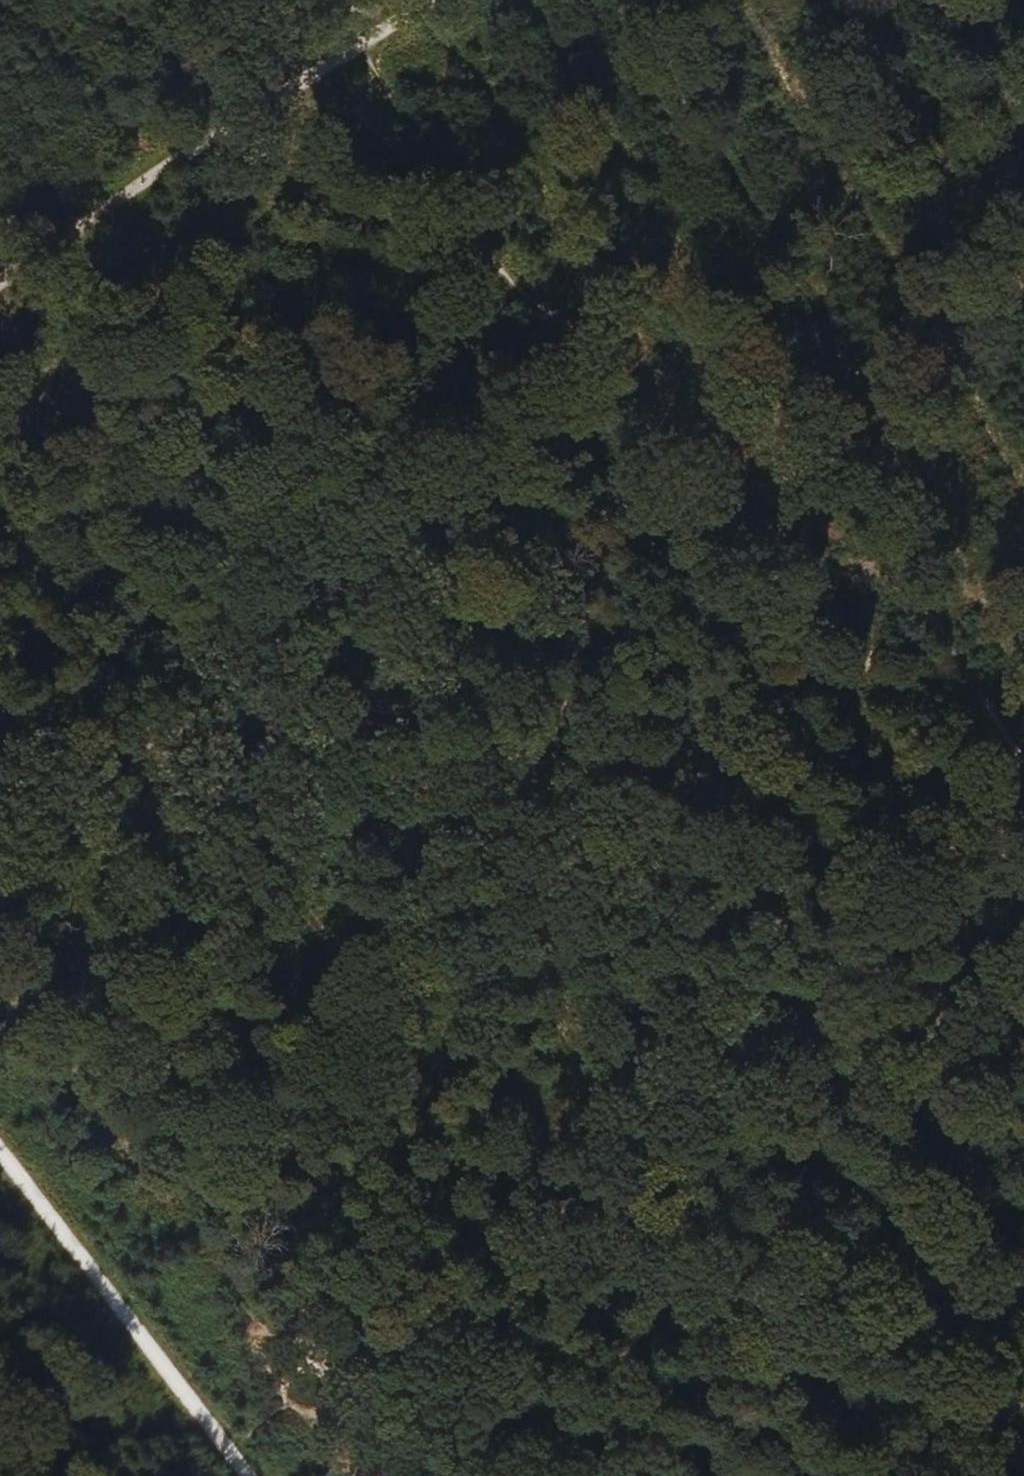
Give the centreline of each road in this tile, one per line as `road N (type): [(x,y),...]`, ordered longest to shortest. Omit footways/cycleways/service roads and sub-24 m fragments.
road 1 (track): [(0,284),(429,0)]
road 2 (track): [(0,1140),(250,1475)]

